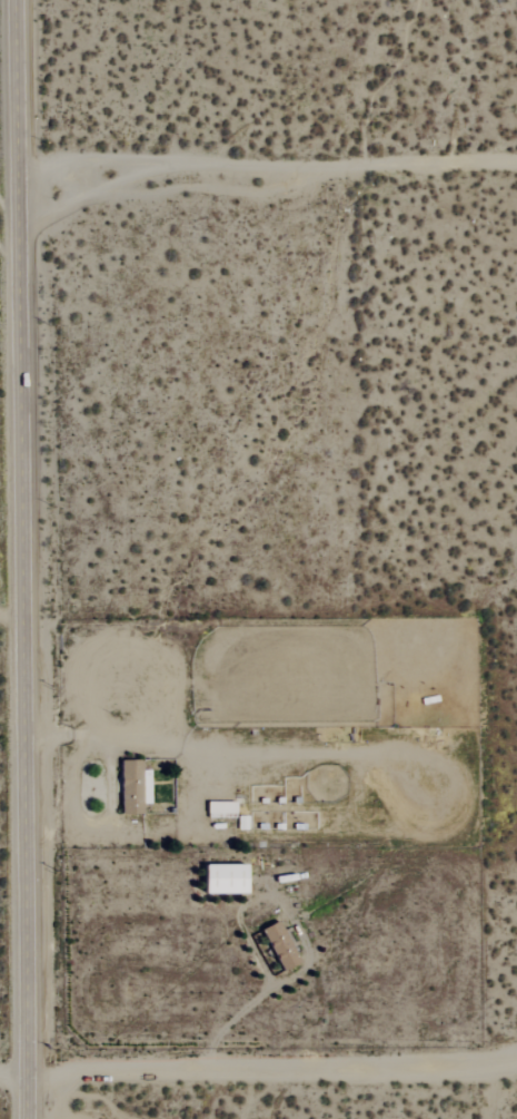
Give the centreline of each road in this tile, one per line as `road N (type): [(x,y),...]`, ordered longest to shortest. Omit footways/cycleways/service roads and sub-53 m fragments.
road 1 (tertiary): [(30,1118),(22,0)]
road 2 (residential): [(516,164),(29,165)]
road 3 (residential): [(31,1069),(516,1059)]

